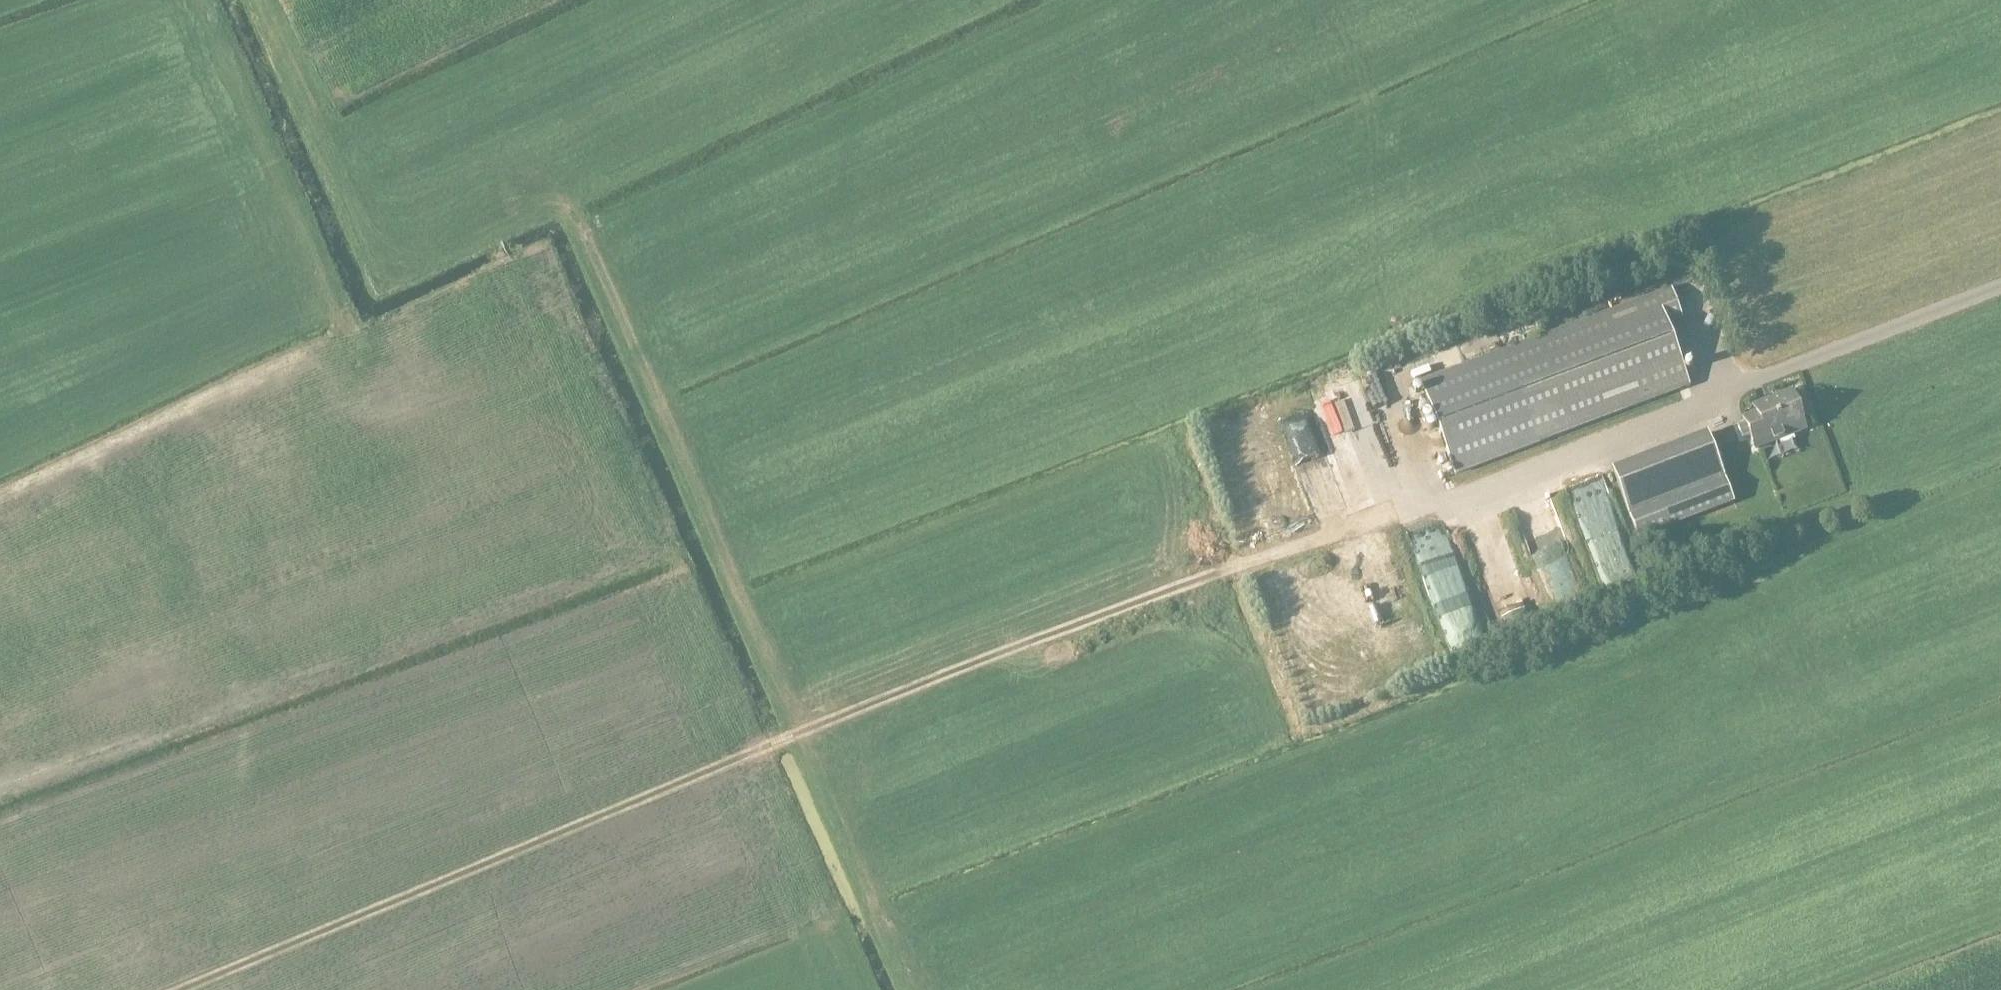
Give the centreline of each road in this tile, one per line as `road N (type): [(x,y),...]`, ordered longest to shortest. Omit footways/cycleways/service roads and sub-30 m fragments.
road 1 (track): [(1436,506),(1125,607),(743,755),(180,989)]

